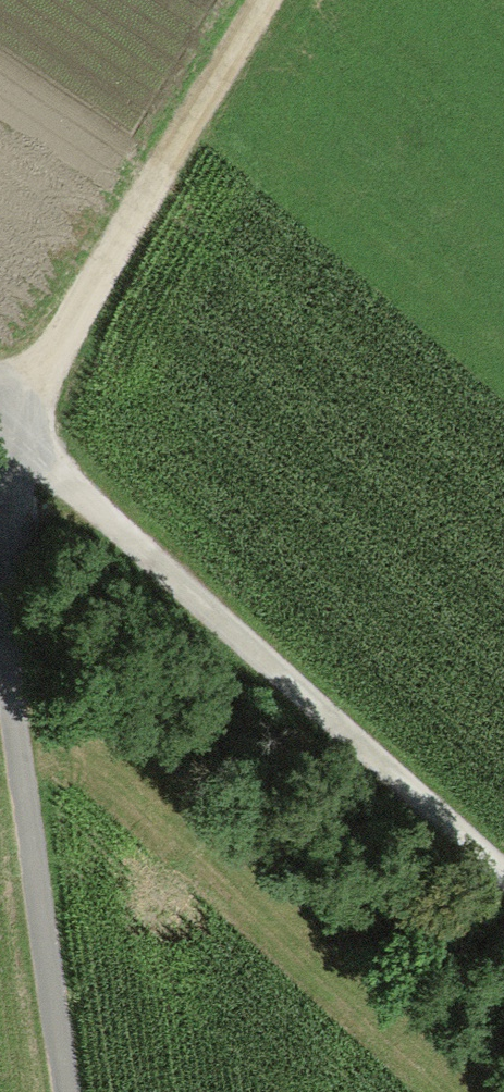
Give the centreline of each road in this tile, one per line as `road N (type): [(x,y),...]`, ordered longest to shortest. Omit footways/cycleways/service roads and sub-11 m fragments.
road 1 (track): [(258,0),(7,421),(503,879)]
road 2 (track): [(0,685),(59,1091)]

